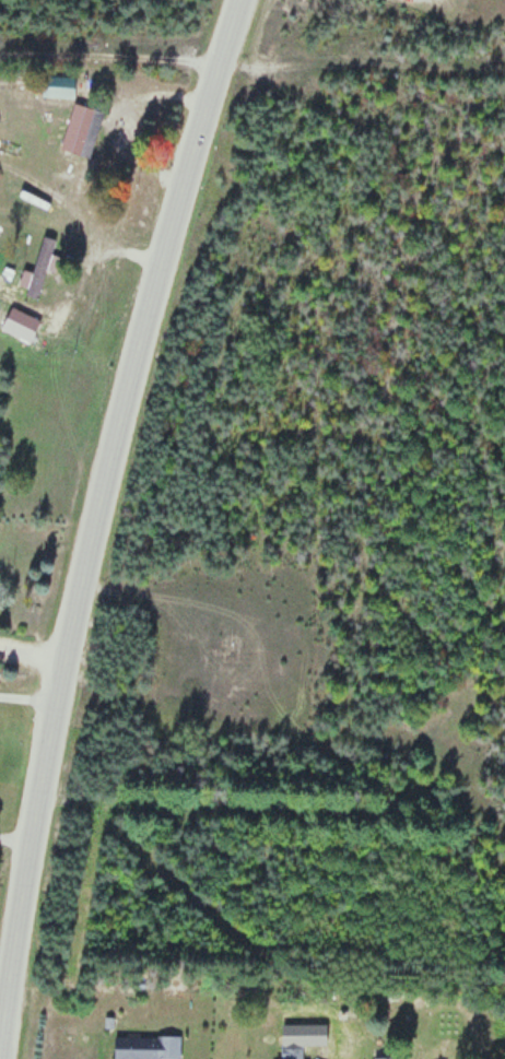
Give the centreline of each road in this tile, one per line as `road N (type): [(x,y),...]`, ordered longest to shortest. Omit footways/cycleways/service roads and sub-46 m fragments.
road 1 (secondary): [(0,1034),(89,555),(136,360),(240,0)]

